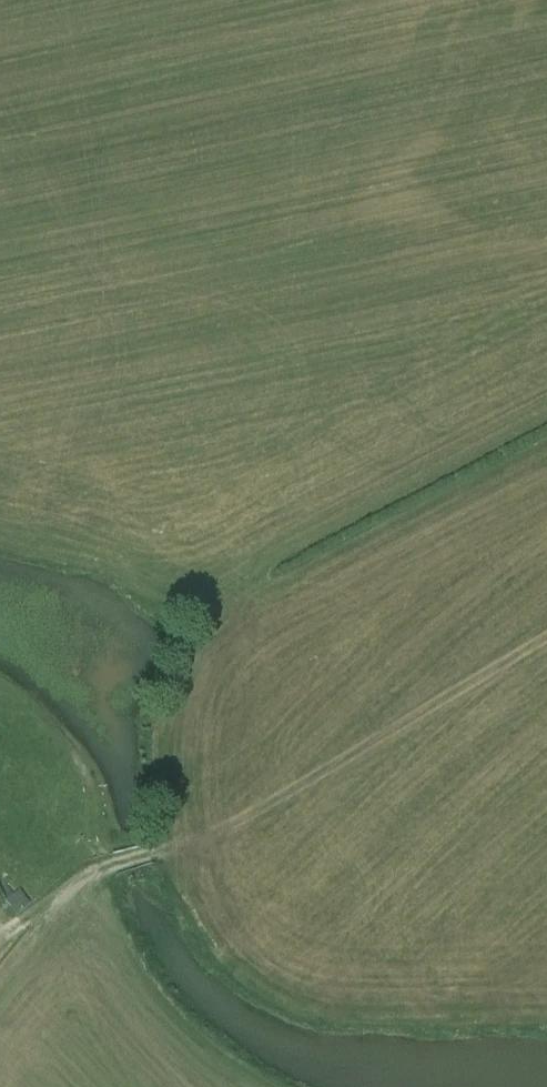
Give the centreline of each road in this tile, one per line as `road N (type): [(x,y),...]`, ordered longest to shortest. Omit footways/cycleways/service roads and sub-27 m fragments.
road 1 (unclassified): [(0,973),(68,883),(221,829)]

